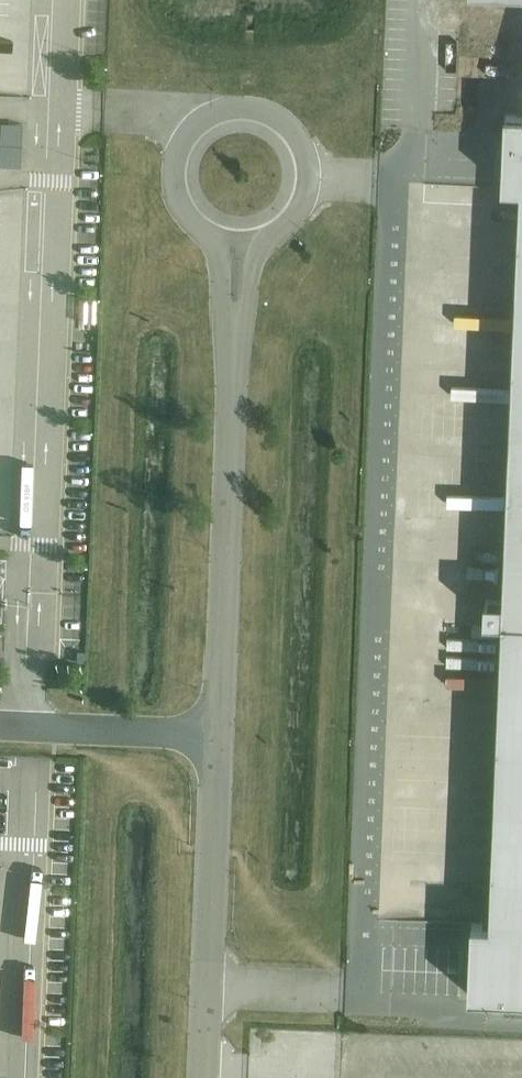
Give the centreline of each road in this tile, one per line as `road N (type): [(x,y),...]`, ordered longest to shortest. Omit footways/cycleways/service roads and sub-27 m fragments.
road 1 (unclassified): [(217,737),(238,248)]
road 2 (unclassified): [(238,248),(283,230),(306,193),(305,155),(293,133),(249,105),(192,118),(165,163),(175,215),(218,245)]
road 3 (unclassified): [(203,1077),(217,737)]
road 4 (unclassified): [(217,737),(0,728)]

